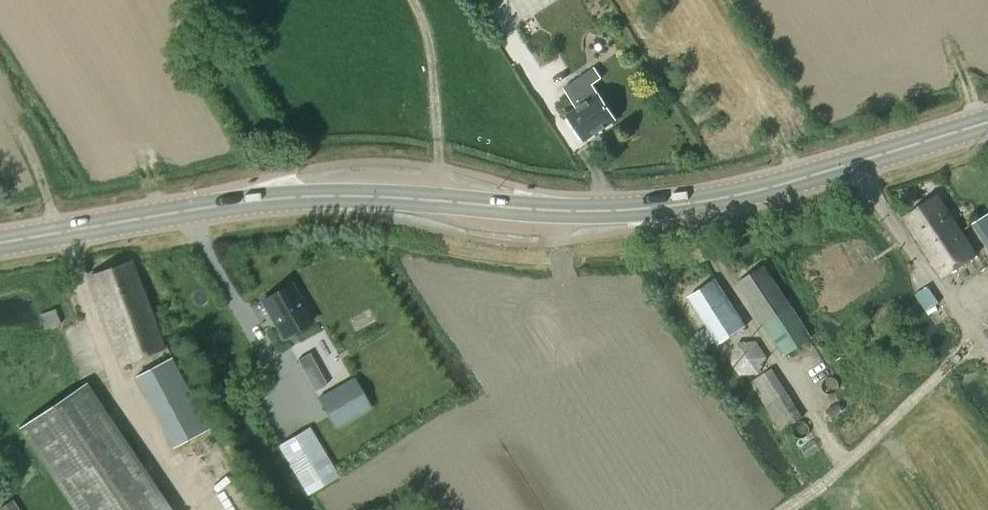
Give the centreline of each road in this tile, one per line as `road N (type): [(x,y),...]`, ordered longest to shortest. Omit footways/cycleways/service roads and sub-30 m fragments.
road 1 (primary): [(0,242),(300,196),(547,210),(684,204),(812,178),(987,126)]
road 2 (track): [(442,201),(430,45),(413,0)]

